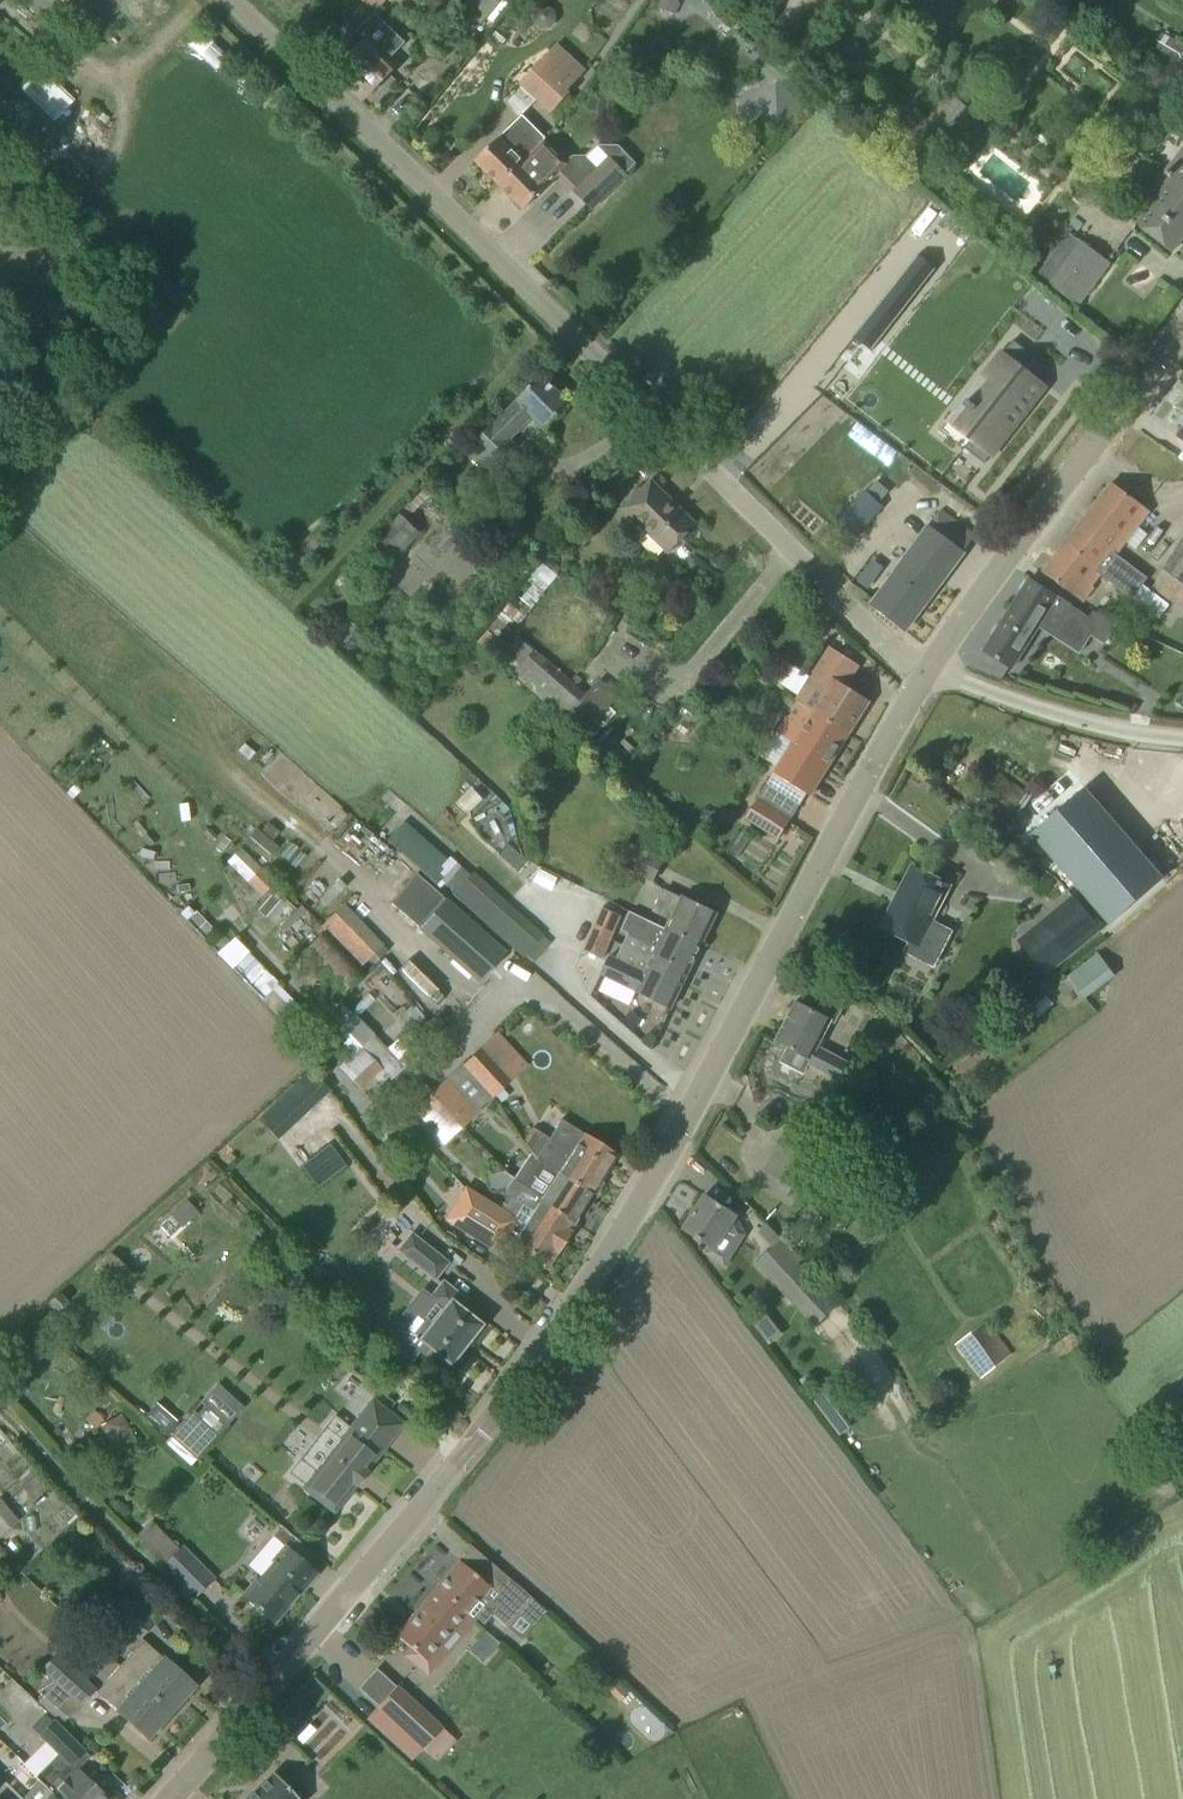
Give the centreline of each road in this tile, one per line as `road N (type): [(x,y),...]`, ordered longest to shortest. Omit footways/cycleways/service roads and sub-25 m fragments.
road 1 (unclassified): [(171,1798),(318,1645),(442,1495),(625,1238),(946,692)]
road 2 (unclassified): [(946,692),(710,447),(236,0)]
road 3 (unclassified): [(946,692),(1069,494),(1182,338)]
road 4 (unclassified): [(1182,734),(946,692)]

